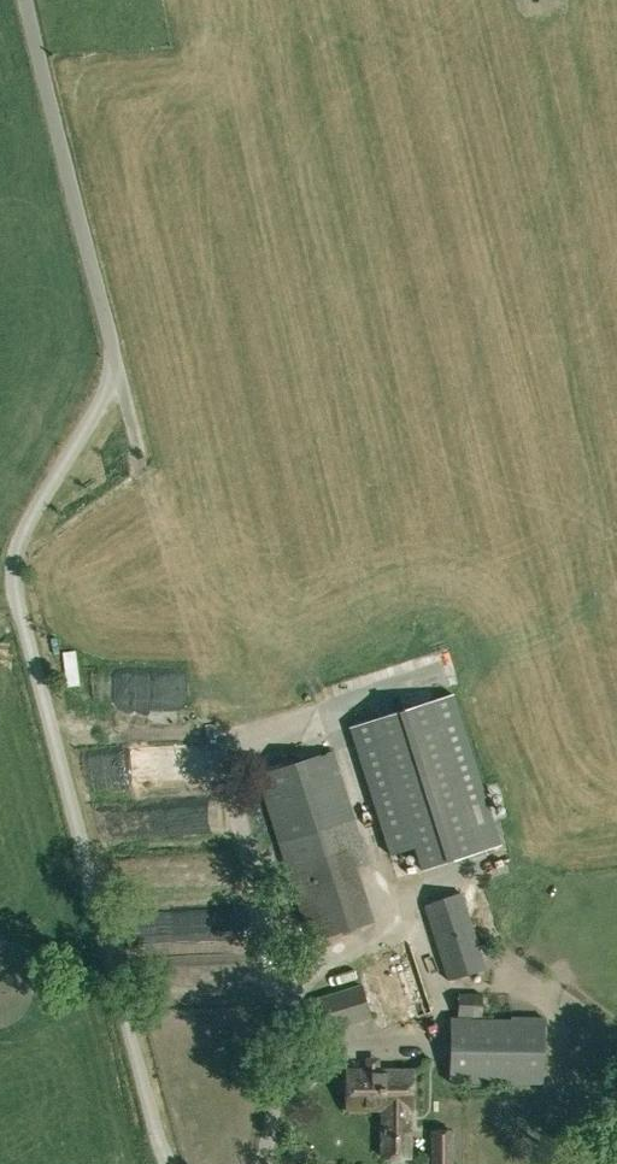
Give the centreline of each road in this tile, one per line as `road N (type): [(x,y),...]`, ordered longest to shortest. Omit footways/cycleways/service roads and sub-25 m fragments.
road 1 (unclassified): [(167,1163),(12,572),(21,532),(119,370)]
road 2 (unclassified): [(27,0),(119,370)]

